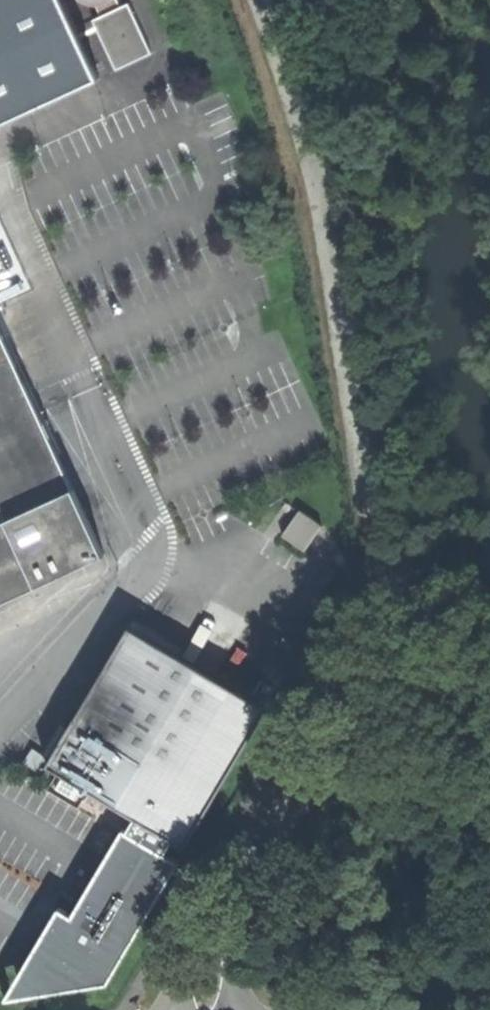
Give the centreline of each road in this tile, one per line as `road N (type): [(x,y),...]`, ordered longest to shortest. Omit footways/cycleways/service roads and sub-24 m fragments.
road 1 (unclassified): [(405,641),(368,504),(321,202),(259,0)]
road 2 (unclassified): [(208,1009),(217,936),(405,641)]

